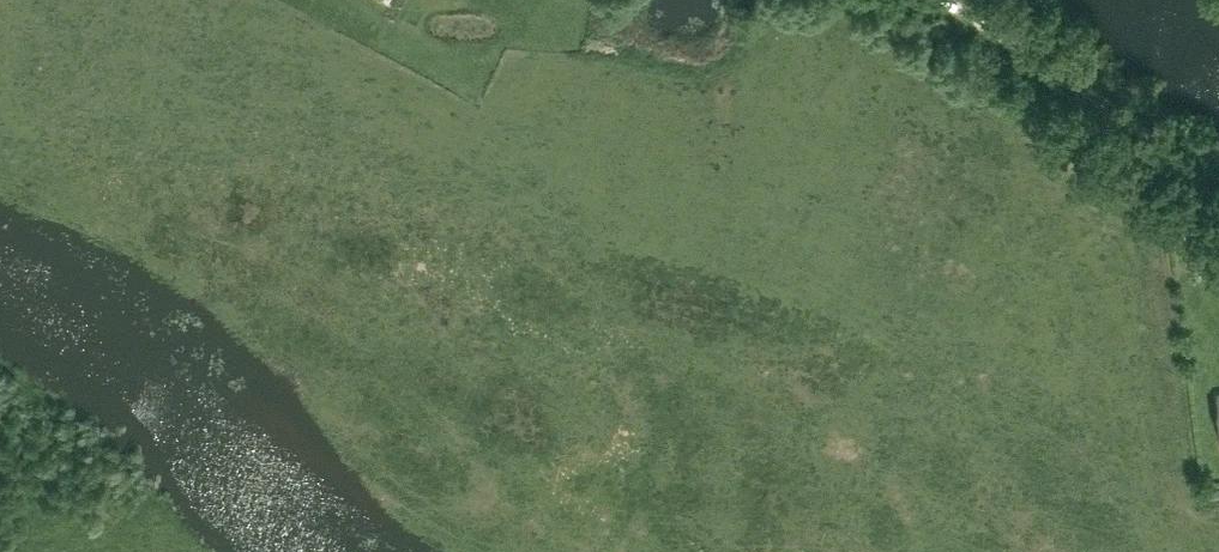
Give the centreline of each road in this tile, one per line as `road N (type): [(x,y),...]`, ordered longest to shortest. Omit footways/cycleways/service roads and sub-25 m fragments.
road 1 (track): [(945,0),(1129,120),(1170,156)]

